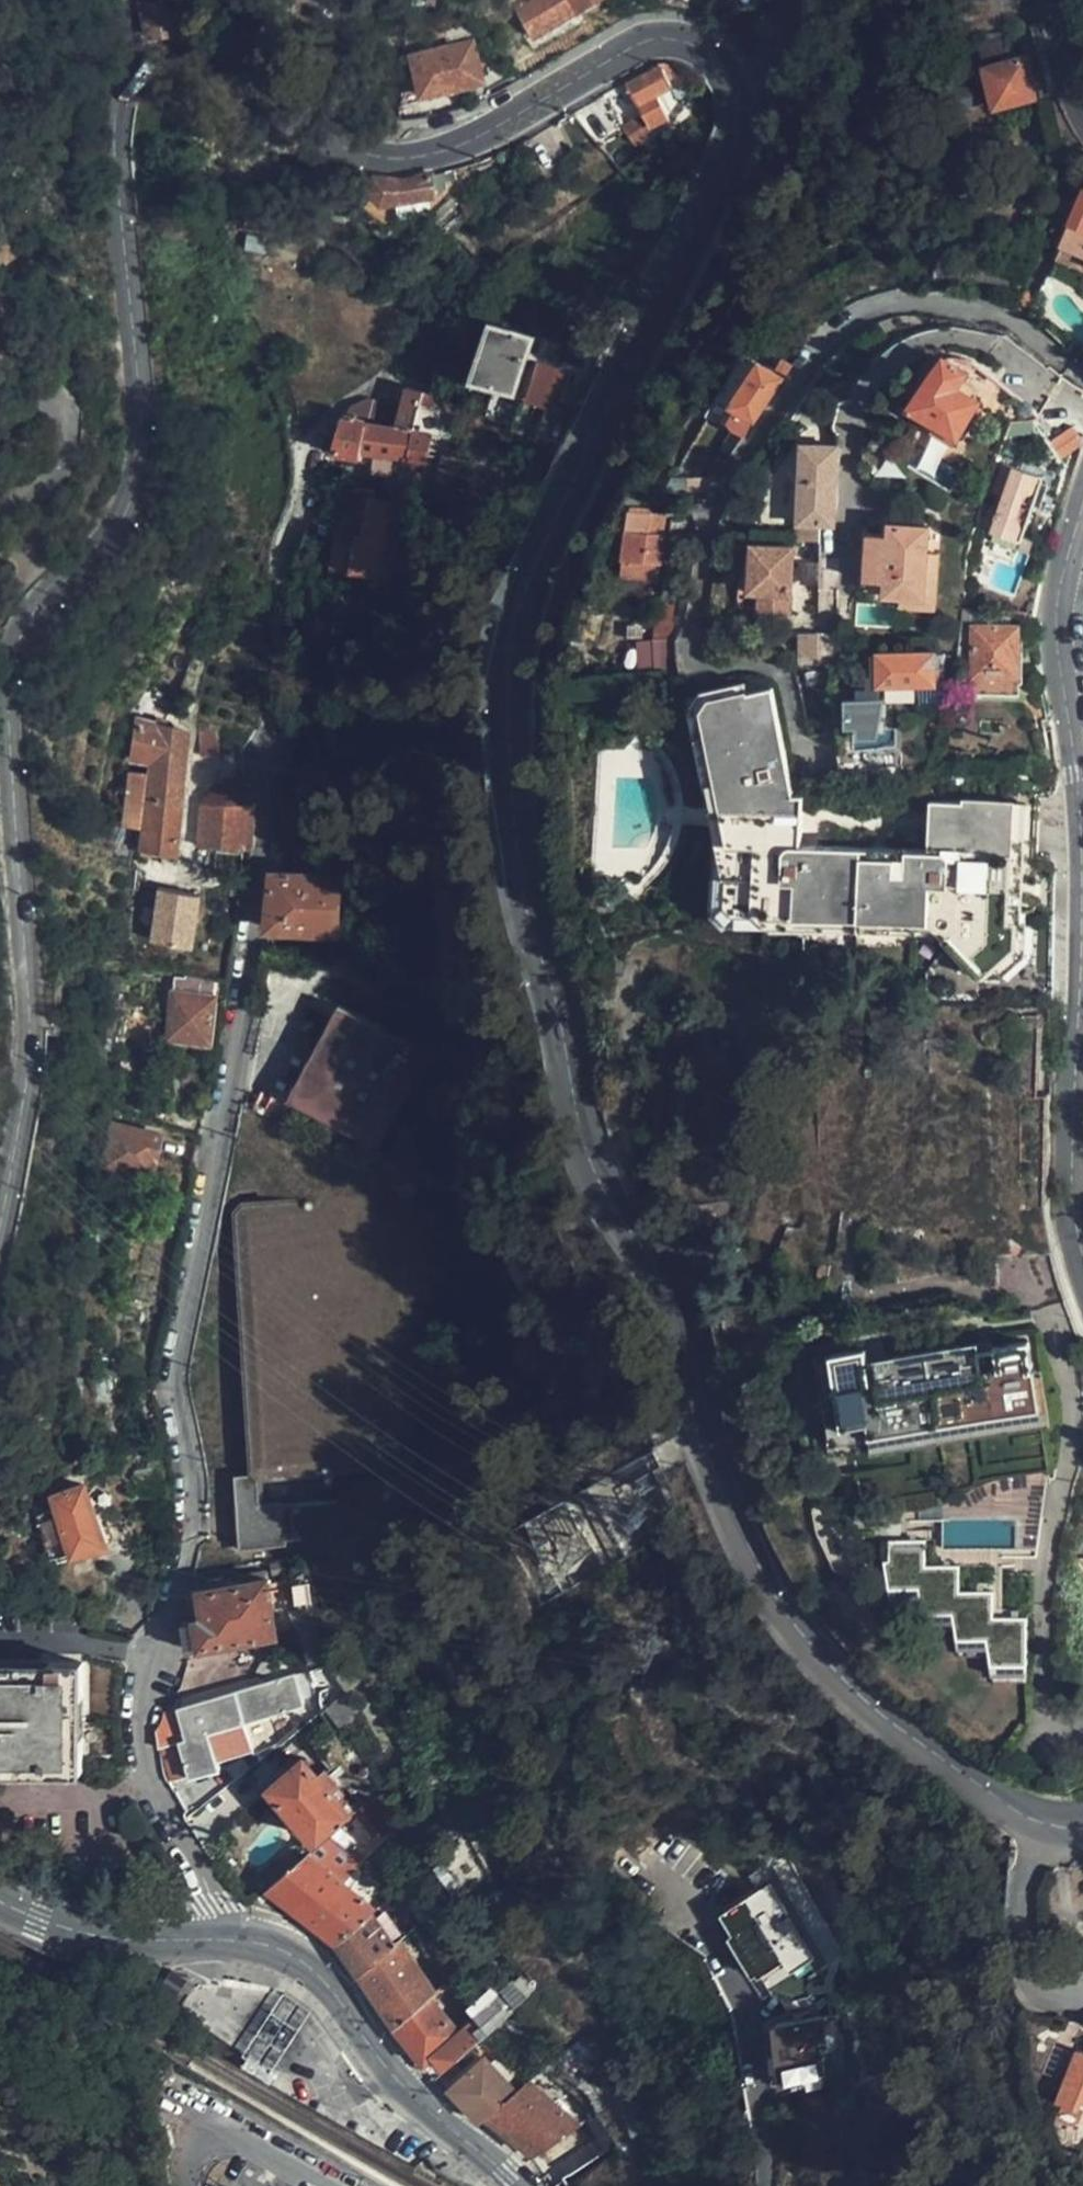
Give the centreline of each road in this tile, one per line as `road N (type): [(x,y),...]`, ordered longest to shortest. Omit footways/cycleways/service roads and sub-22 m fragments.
road 1 (tertiary): [(1082,1818),(1039,1822),(1000,1801),(878,1712),(779,1609),(717,1478),(678,1318),(578,1113),(543,982),(512,781),(510,635),(727,156),(736,97),(703,48),(650,37),(624,46),(467,142),(400,157),(361,156),(308,131),(194,53),(152,56),(124,89),(116,137),(141,448),(118,520),(32,621),(11,683),(29,1020),(0,1229)]
road 2 (residential): [(214,1941),(204,1879),(150,1760),(148,1709),(200,1523),(174,1380),(252,954),(274,726)]
road 3 (tertiary): [(1082,498),(1055,635),(1079,839),(1072,1177),(1082,1263)]
road 4 (tertiary): [(214,1941),(257,1942),(319,1974),(419,2106),(514,2185)]
road 5 (residential): [(766,2185),(743,2011),(715,1956)]
road 6 (tertiary): [(0,1902),(69,1934),(107,1941),(214,1941)]

